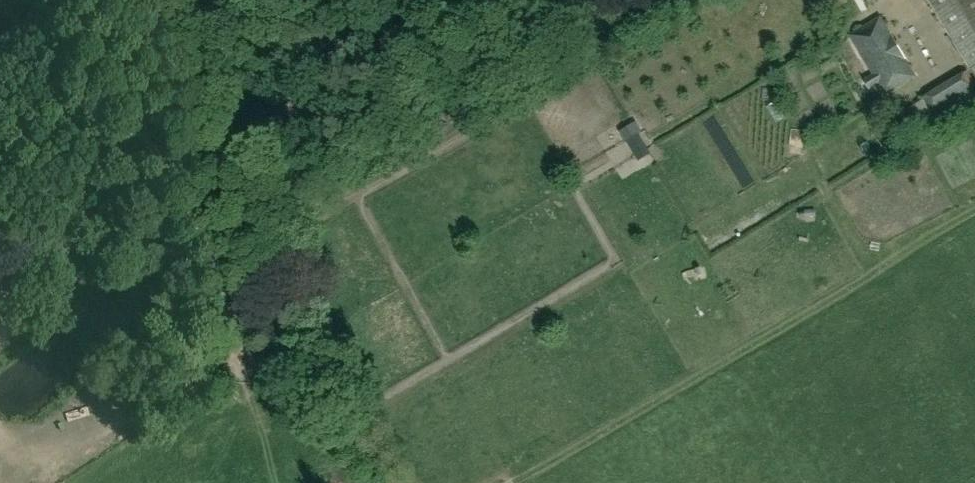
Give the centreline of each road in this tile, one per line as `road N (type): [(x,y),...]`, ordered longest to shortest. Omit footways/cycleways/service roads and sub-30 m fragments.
road 1 (track): [(383,482),(326,379),(221,351),(220,272),(60,0)]
road 2 (track): [(514,482),(974,215)]
road 3 (track): [(221,351),(187,384),(105,433),(34,461),(0,442)]

